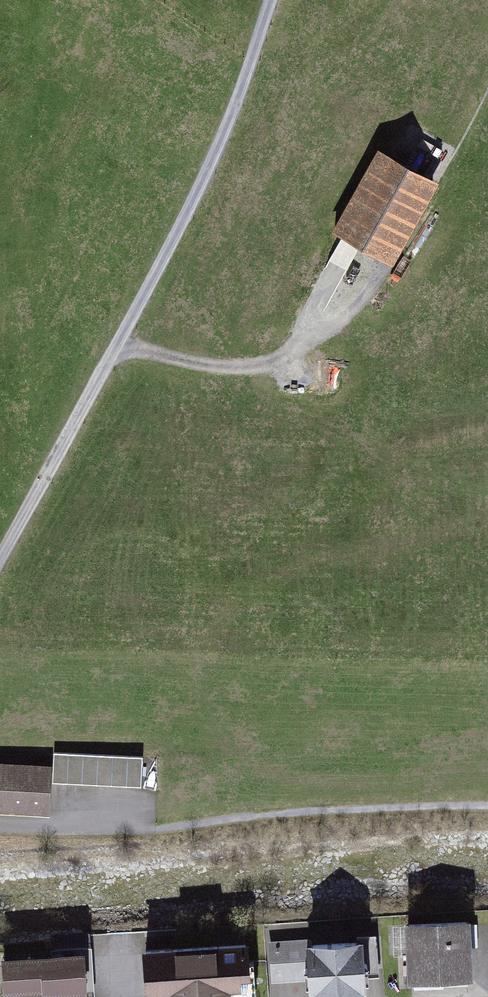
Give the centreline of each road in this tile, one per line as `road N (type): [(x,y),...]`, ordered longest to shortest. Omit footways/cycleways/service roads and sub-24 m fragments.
road 1 (track): [(0,568),(233,119),(276,0)]
road 2 (track): [(120,348),(260,369),(305,342),(338,265)]

